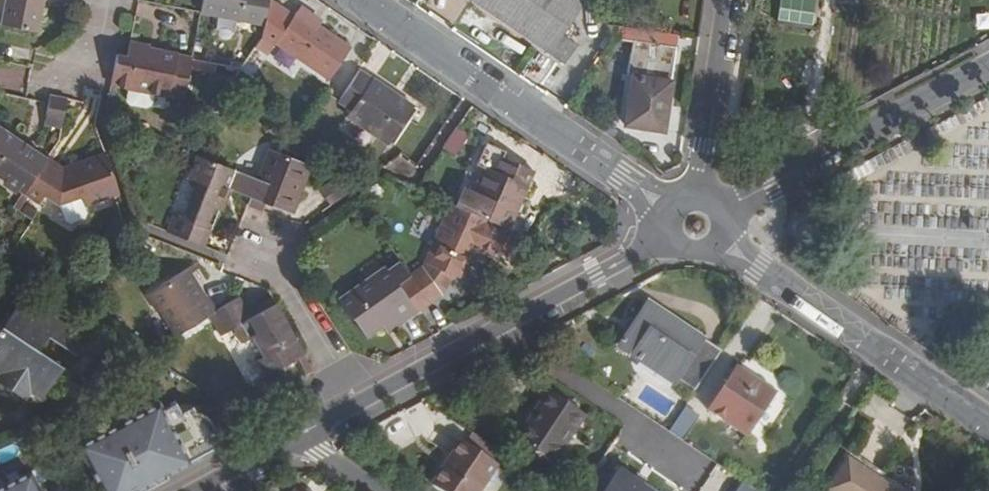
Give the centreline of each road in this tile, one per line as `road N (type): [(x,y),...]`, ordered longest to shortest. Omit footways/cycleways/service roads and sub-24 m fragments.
road 1 (residential): [(667,245),(306,434)]
road 2 (tertiary): [(664,212),(361,0)]
road 3 (tertiary): [(723,247),(988,432)]
road 4 (residential): [(988,78),(727,211)]
road 5 (residential): [(702,192),(732,0)]
road 6 (residential): [(306,434),(197,490)]

